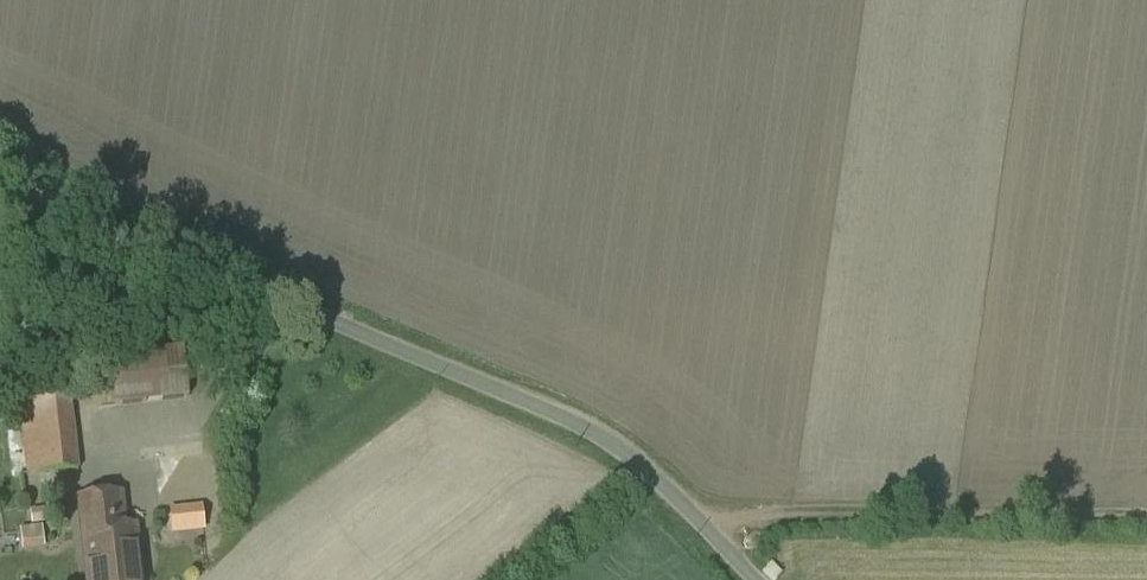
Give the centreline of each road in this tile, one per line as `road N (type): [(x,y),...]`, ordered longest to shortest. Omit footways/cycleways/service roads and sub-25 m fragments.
road 1 (unclassified): [(0,163),(570,407),(627,439),(772,579)]
road 2 (track): [(1146,503),(865,503),(751,516),(724,531)]

